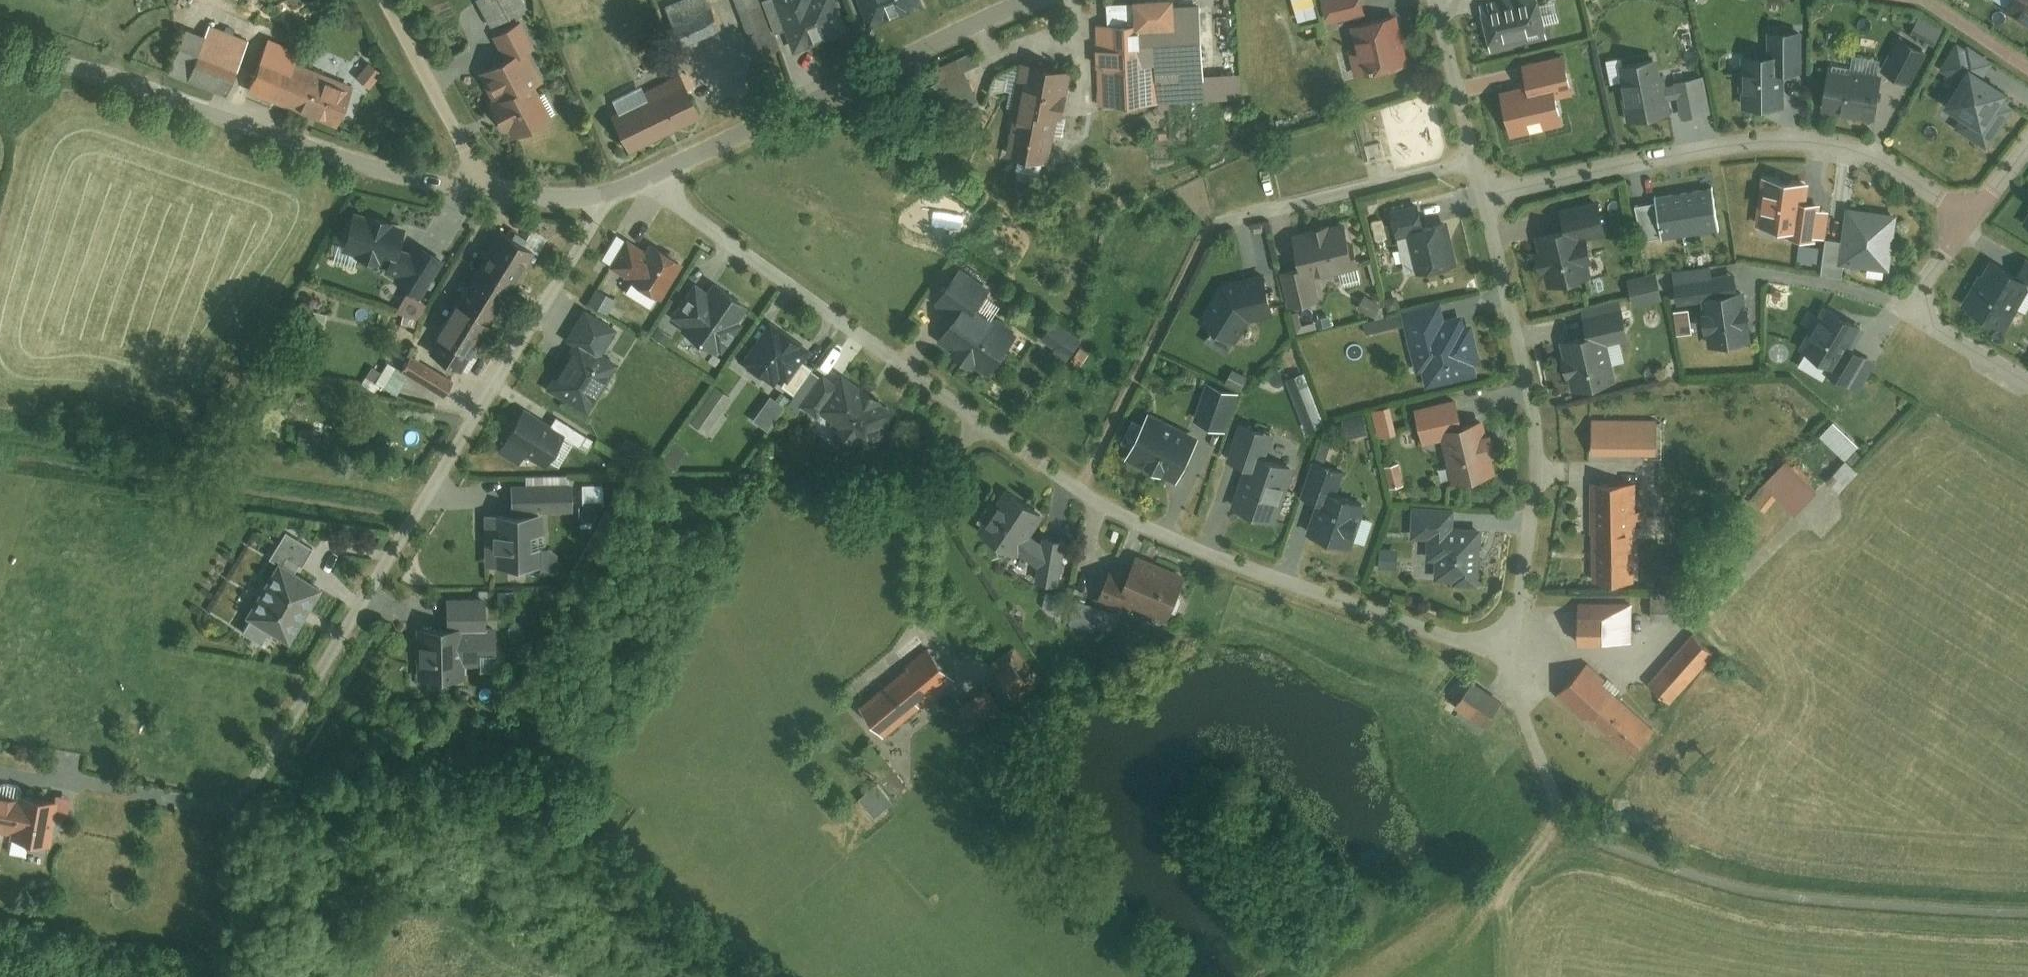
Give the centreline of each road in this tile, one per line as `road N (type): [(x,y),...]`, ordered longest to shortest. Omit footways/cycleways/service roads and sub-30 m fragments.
road 1 (residential): [(1501,642),(1473,642),(1240,566),(1079,490),(647,177)]
road 2 (residential): [(609,194),(230,819)]
road 3 (residential): [(1969,222),(1844,147),(1755,143),(1484,197)]
road 4 (residential): [(0,45),(353,162),(487,192)]
road 5 (residential): [(1484,197),(1540,407),(1519,602),(1501,642)]
road 6 (residential): [(647,177),(1017,0)]
road 7 (residential): [(1474,158),(1221,222)]
road 8 (residential): [(2027,383),(1908,309),(1969,222)]
road 9 (unclassified): [(487,192),(384,0)]
road 10 (residential): [(1558,803),(1501,642)]
road 11 (residential): [(1432,0),(1474,158)]
road 12 (track): [(223,976),(230,819)]
road 13 (residential): [(487,192),(609,194)]

